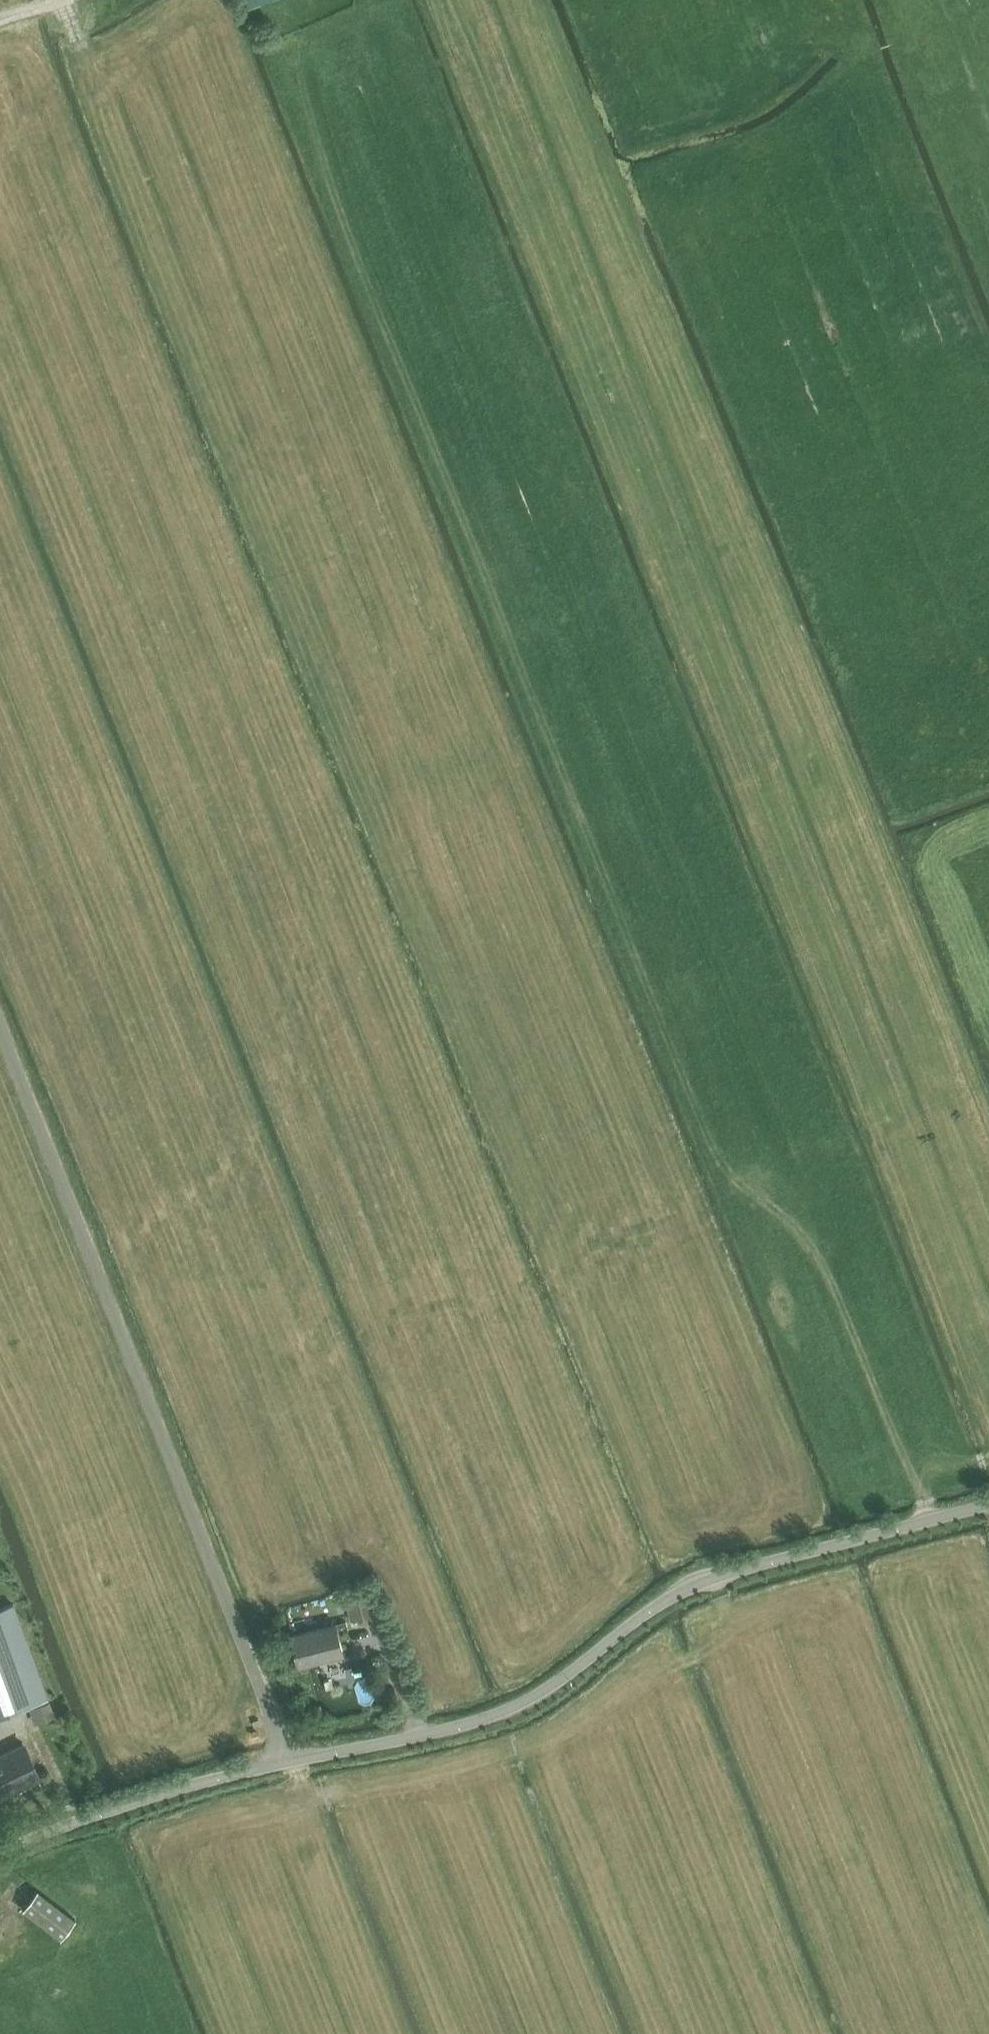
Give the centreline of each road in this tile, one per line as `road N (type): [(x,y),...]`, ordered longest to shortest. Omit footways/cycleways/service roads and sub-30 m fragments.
road 1 (unclassified): [(0,1854),(170,1791),(491,1716),(543,1692),(690,1588),(988,1504)]

